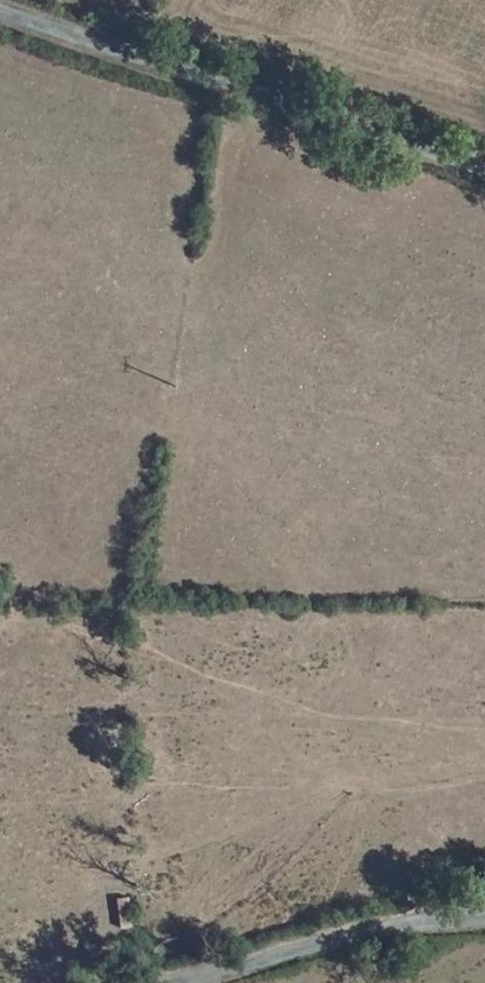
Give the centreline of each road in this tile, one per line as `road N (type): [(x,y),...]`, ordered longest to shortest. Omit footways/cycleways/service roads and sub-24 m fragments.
road 1 (unclassified): [(484,170),(0,14)]
road 2 (unclassified): [(484,914),(337,932),(170,982)]

